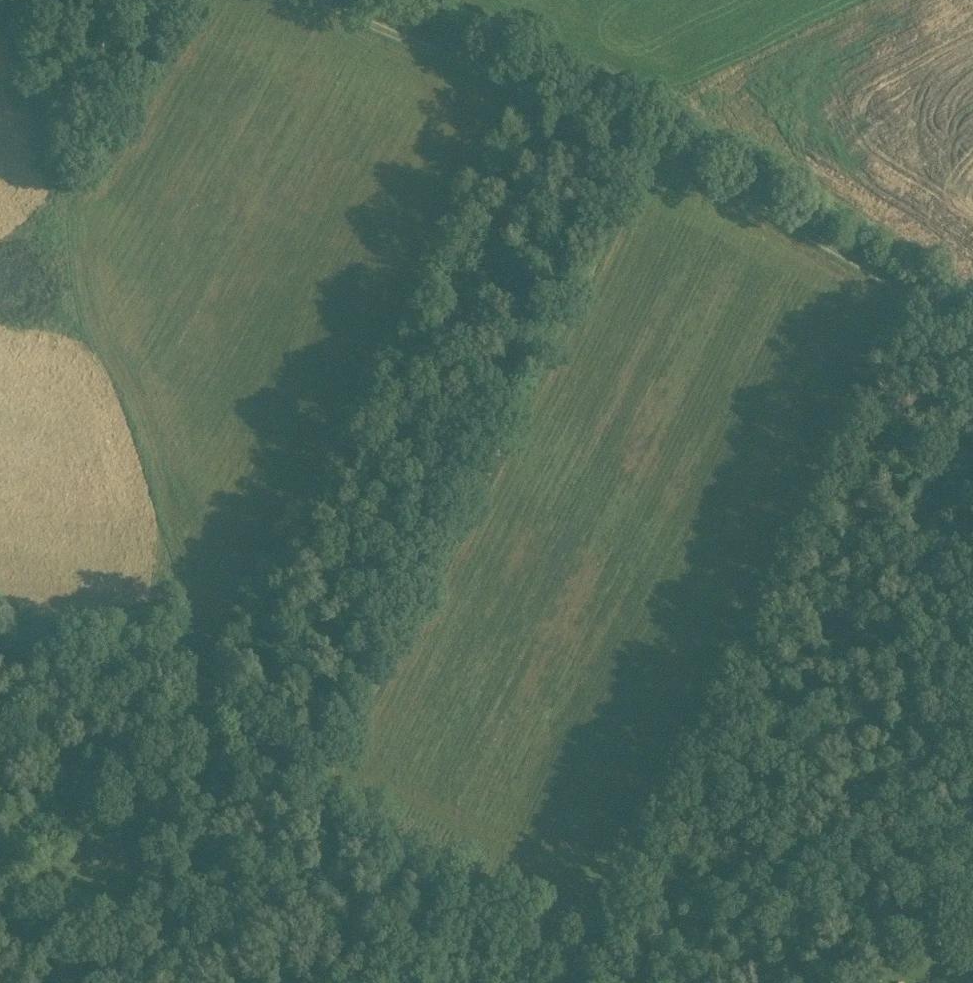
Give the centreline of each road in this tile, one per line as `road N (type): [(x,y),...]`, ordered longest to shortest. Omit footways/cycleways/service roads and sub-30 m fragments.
road 1 (track): [(972,348),(784,225),(560,113)]
road 2 (track): [(560,113),(312,0)]
road 3 (track): [(163,820),(135,892),(119,982)]

